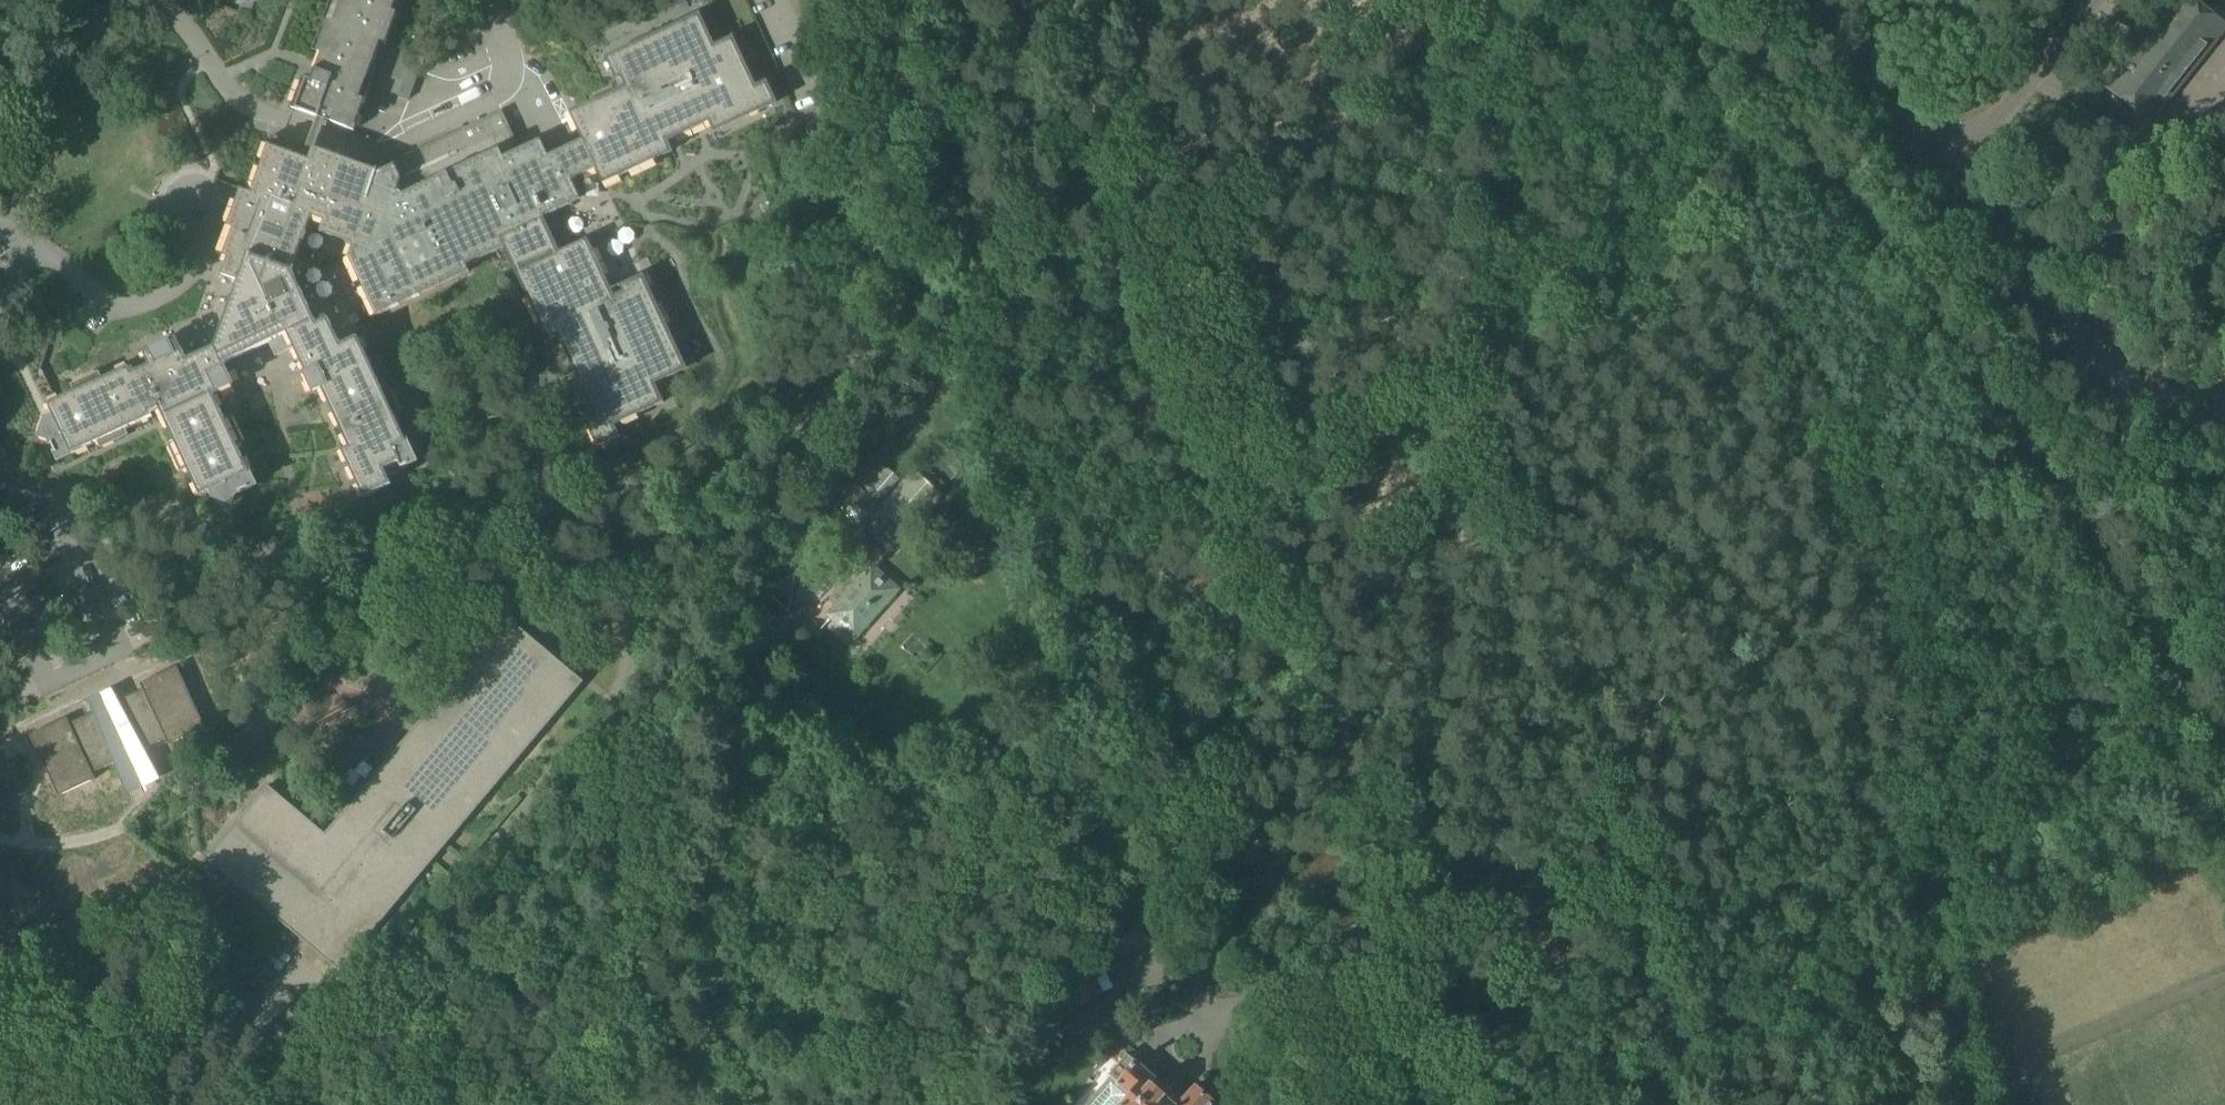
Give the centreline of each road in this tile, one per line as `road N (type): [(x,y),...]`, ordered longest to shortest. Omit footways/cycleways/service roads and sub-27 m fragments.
road 1 (unclassified): [(95,1104),(0,1021)]

